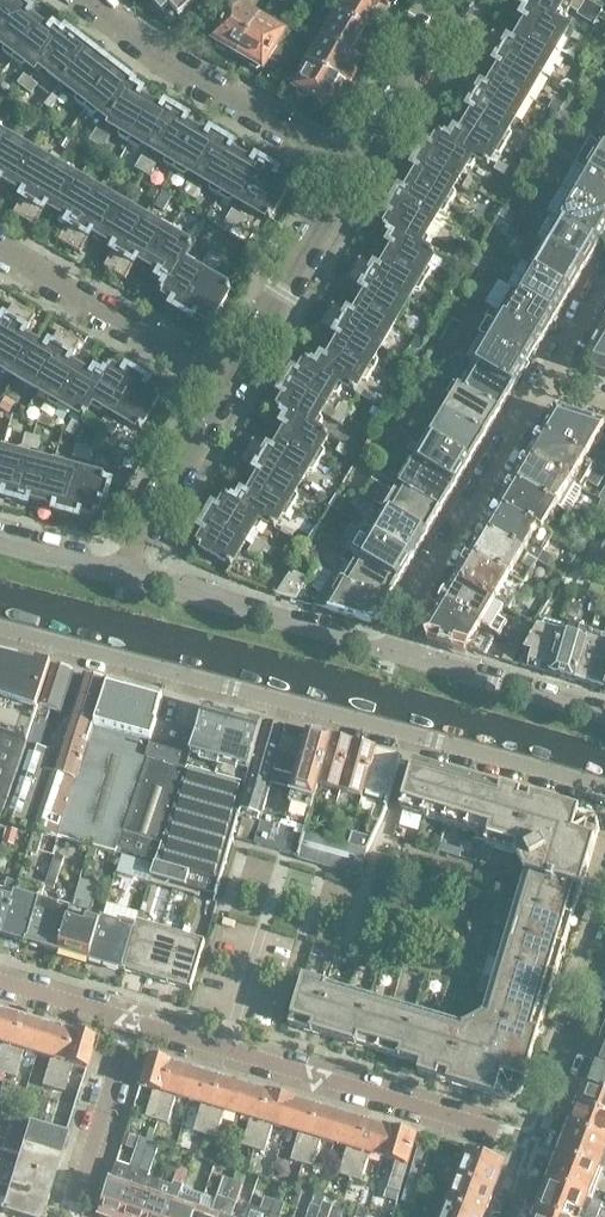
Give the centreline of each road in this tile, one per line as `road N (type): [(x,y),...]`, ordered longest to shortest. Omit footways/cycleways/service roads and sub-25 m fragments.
road 1 (residential): [(0,628),(604,788)]
road 2 (residential): [(536,1140),(131,1020)]
road 3 (unclassified): [(360,190),(91,0)]
road 4 (residential): [(554,380),(386,652)]
road 5 (unclassified): [(236,395),(0,252)]
road 6 (residential): [(386,652),(142,581)]
road 7 (residential): [(360,190),(236,395)]
road 8 (residential): [(604,716),(386,652)]
road 9 (residential): [(460,0),(360,190)]
road 10 (residential): [(236,395),(173,507),(142,581)]
road 11 (residential): [(72,1216),(131,1020)]
road 12 (residential): [(536,1140),(604,958)]
road 13 (residential): [(142,581),(0,540)]
road 14 (residential): [(131,1020),(0,981)]

